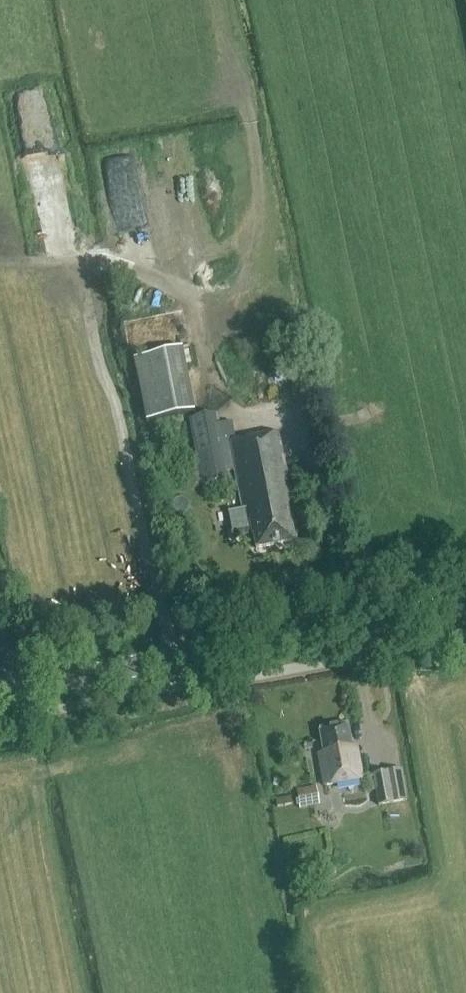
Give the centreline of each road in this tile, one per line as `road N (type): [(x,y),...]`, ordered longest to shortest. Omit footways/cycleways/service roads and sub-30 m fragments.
road 1 (tertiary): [(0,699),(465,614)]

